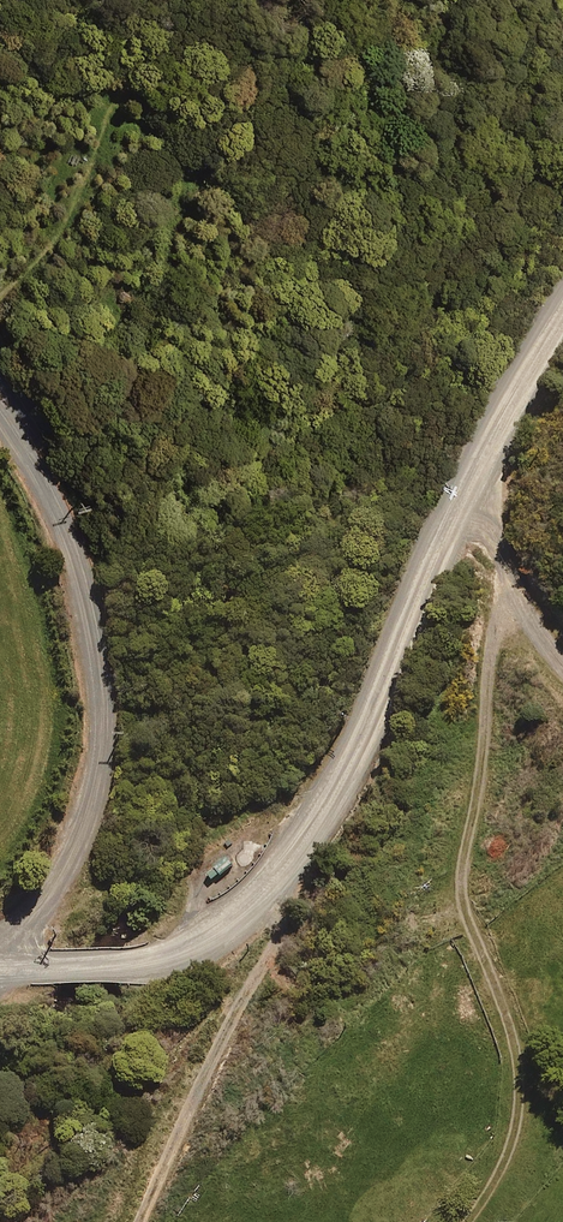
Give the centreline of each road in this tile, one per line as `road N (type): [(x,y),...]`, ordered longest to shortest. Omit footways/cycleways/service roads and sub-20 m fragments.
road 1 (unclassified): [(0,971),(144,965),(187,951),(261,896),(359,750),(456,513),(562,320)]
road 2 (unclassified): [(0,965),(59,869),(98,766),(96,659),(78,571),(45,486),(0,416)]

